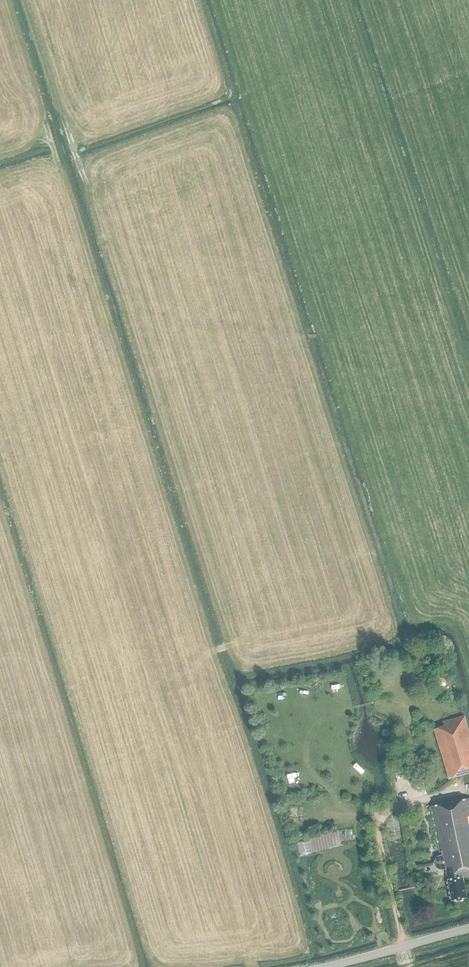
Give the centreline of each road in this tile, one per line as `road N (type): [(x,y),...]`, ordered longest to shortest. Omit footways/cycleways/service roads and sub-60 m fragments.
road 1 (unclassified): [(326,966),(468,928)]
road 2 (track): [(404,945),(379,836),(383,820),(369,815)]

